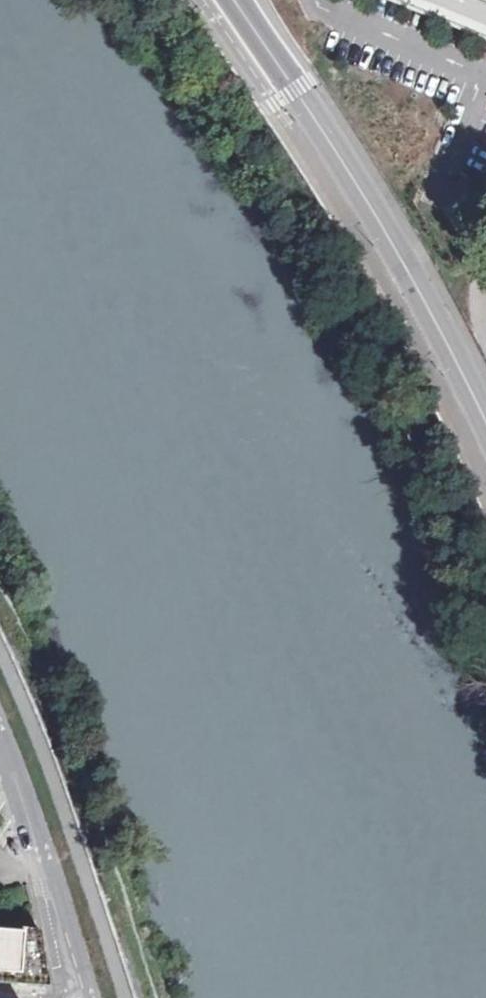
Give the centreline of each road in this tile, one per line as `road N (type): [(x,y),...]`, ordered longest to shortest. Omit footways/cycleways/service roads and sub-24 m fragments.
road 1 (tertiary): [(233,0),(377,218),(485,424)]
road 2 (unclassified): [(83,997),(44,850),(0,737)]

